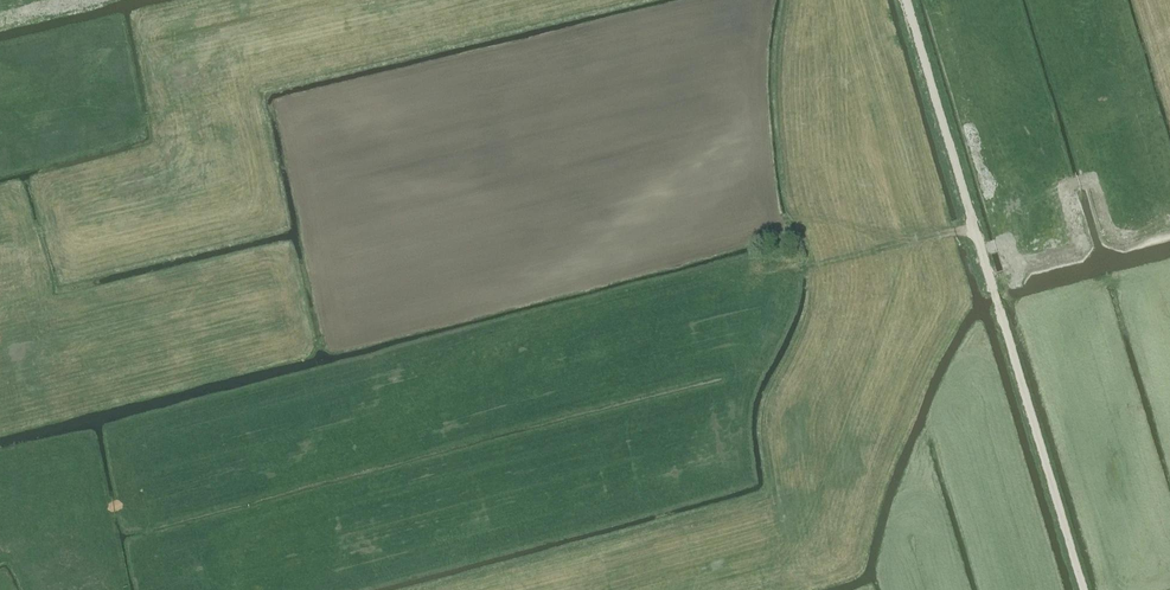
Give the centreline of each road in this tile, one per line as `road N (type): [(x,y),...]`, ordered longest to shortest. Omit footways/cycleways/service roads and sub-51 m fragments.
road 1 (track): [(974,228),(815,265),(812,303),(766,407),(768,494),(419,589)]
road 2 (track): [(1083,589),(974,228)]
road 3 (track): [(974,228),(905,0)]
road 4 (track): [(123,589),(117,578),(0,503)]
road 5 (track): [(904,245),(822,213),(770,222)]

